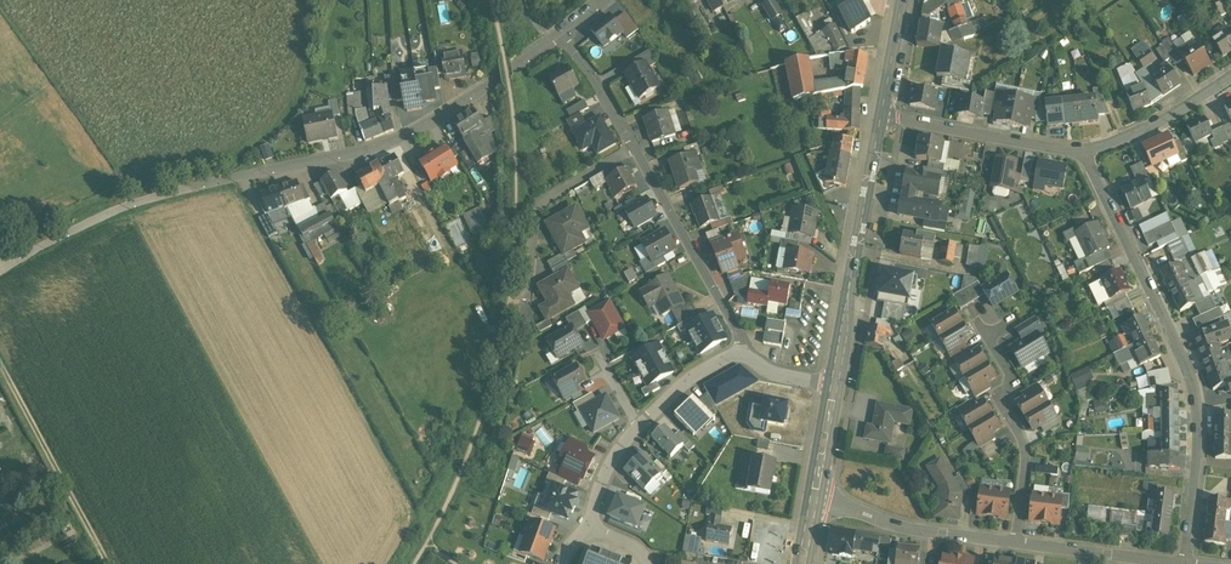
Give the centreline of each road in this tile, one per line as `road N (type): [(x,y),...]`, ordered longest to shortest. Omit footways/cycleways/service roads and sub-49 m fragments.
road 1 (residential): [(1187,562),(1199,440),(1195,394),(1083,153)]
road 2 (residential): [(226,182),(404,137),(566,32)]
road 3 (primary): [(833,386),(881,116)]
road 4 (residential): [(633,149),(538,203),(526,339)]
road 5 (residential): [(1015,542),(1025,461),(999,398),(1010,374),(976,320)]
road 6 (track): [(0,359),(109,563)]
road 7 (residential): [(633,149),(742,351)]
road 8 (residential): [(1015,542),(914,531),(813,501)]
road 9 (residential): [(1083,153),(881,116)]
road 10 (residential): [(1187,562),(1015,542)]
road 11 (residential): [(1083,153),(1155,122),(1230,73)]
road 12 (residential): [(566,32),(633,149)]
road 13 (residential): [(742,351),(697,374),(639,427)]

